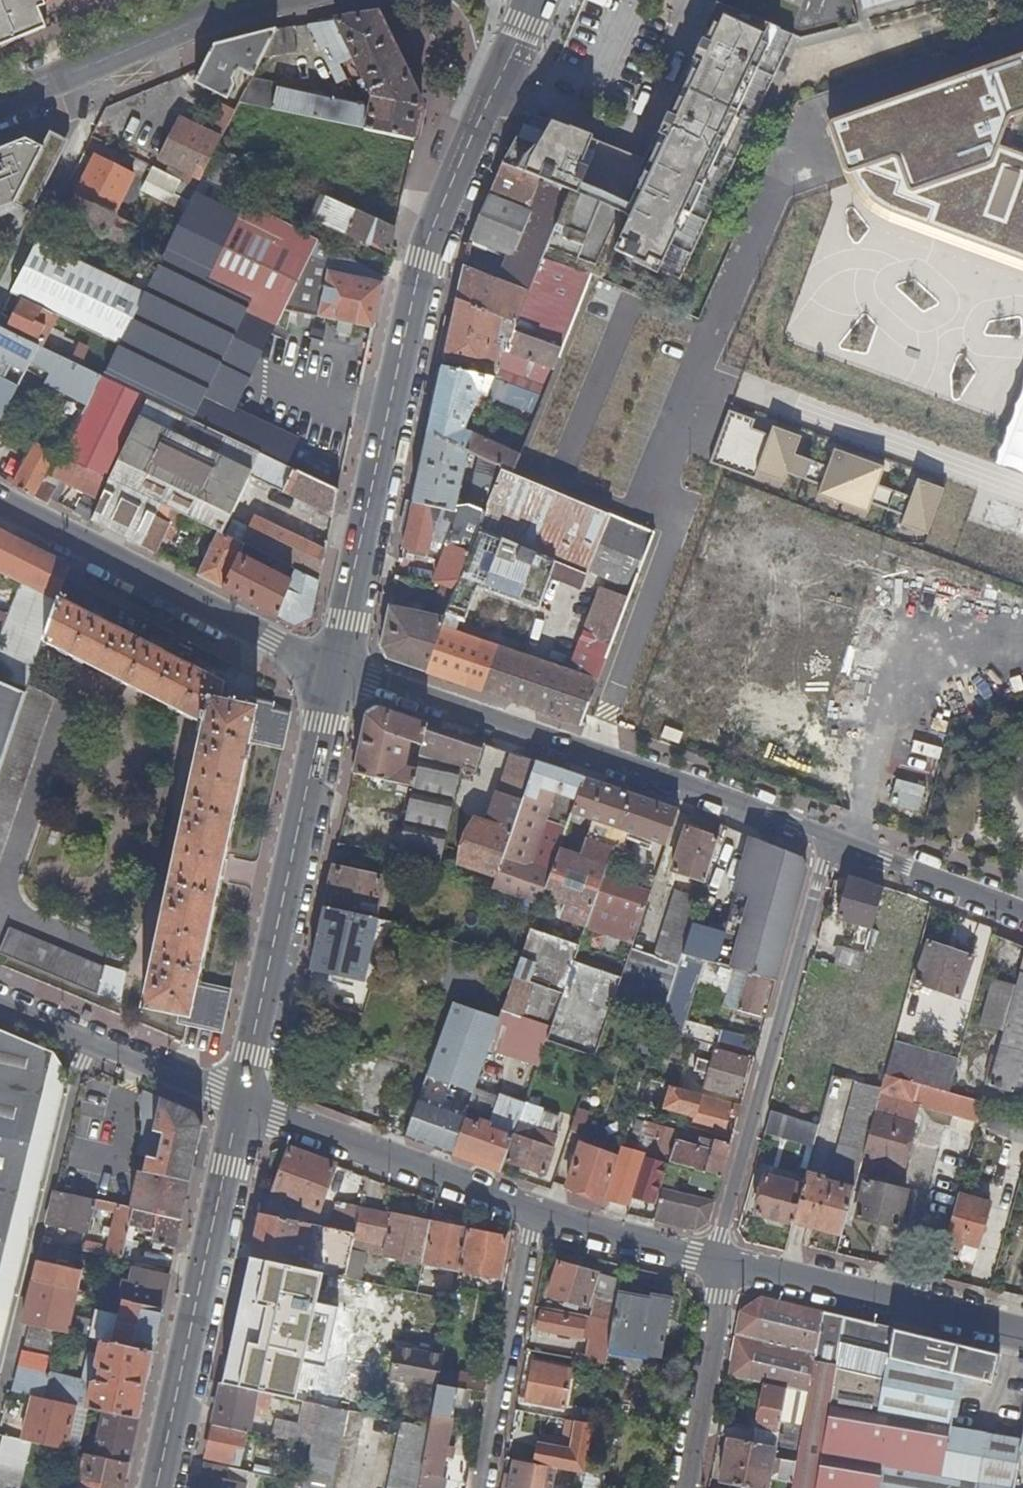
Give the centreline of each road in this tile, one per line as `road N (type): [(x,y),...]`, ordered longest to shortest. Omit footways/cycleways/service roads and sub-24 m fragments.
road 1 (primary): [(531,0),(424,261),(333,668)]
road 2 (residential): [(832,845),(333,668)]
road 3 (primary): [(333,668),(238,1104)]
road 4 (residential): [(718,1264),(832,845)]
road 5 (primary): [(238,1104),(157,1487)]
road 6 (residential): [(333,668),(0,512)]
road 7 (residential): [(238,1104),(537,1210)]
road 8 (residential): [(718,1264),(1022,1335)]
road 9 (residential): [(271,0),(0,106)]
road 10 (residential): [(486,1487),(537,1210)]
road 11 (residential): [(0,1009),(238,1104)]
road 12 (residential): [(687,1487),(718,1315),(718,1264)]
road 13 (residential): [(1022,916),(832,845)]
road 14 (residential): [(537,1210),(718,1264)]

